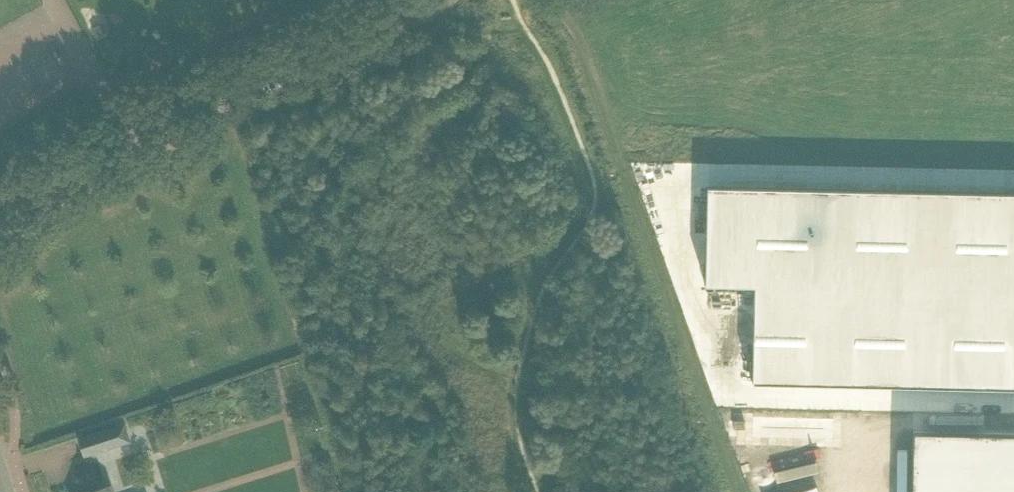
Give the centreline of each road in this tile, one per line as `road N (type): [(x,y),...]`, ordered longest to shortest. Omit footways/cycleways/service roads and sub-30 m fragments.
road 1 (unclassified): [(0,217),(185,105)]

